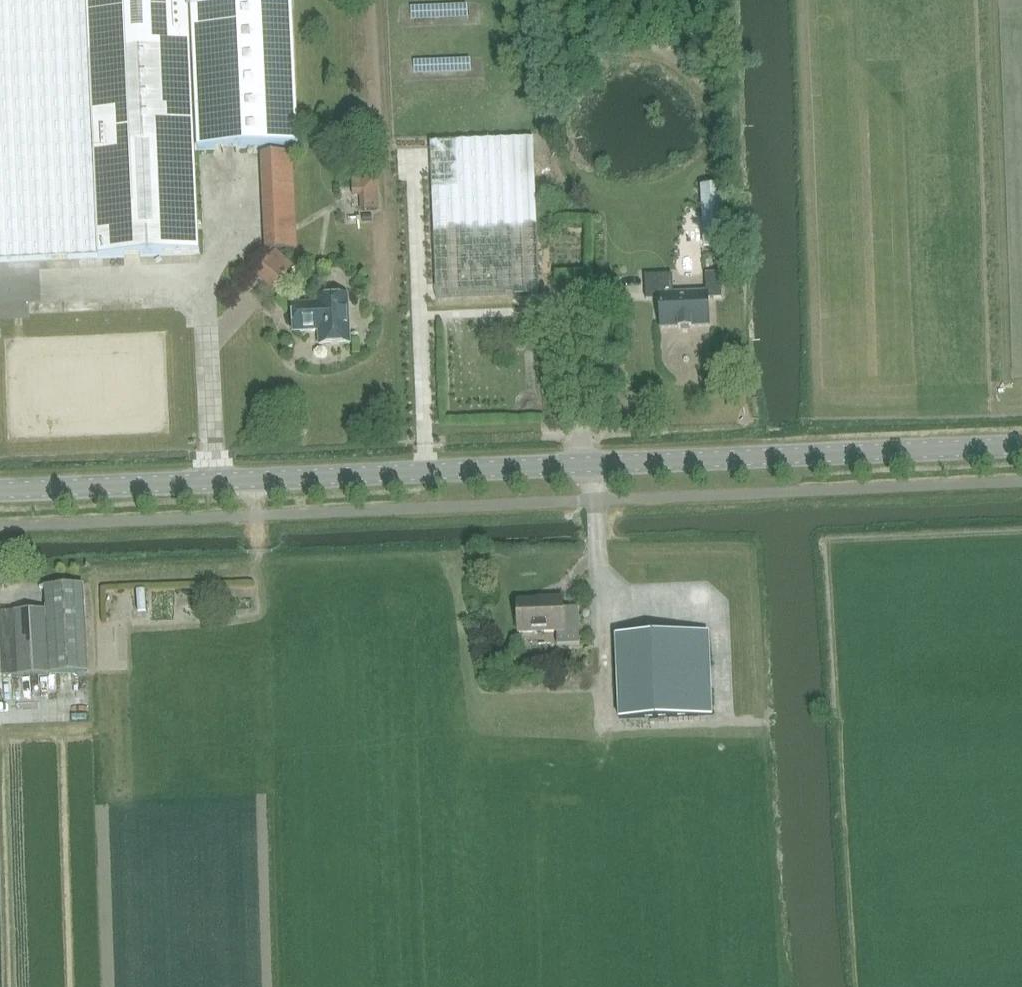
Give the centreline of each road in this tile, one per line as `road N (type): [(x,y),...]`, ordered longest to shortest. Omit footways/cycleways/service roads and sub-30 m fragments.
road 1 (tertiary): [(0,492),(1021,447)]

